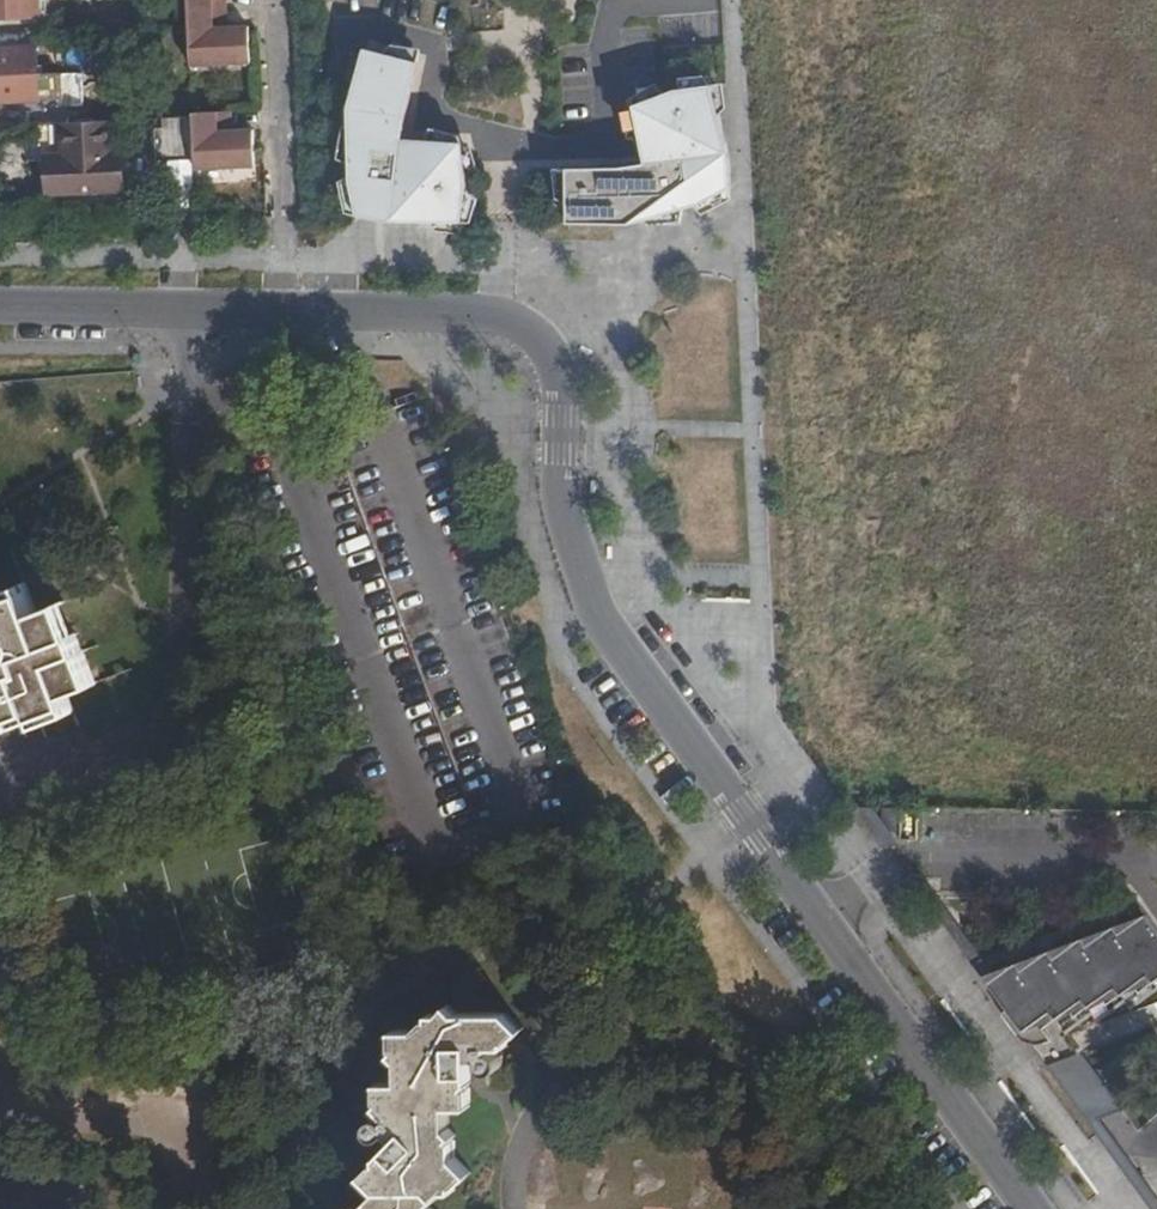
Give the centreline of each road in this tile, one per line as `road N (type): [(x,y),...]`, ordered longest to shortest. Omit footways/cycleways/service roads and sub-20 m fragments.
road 1 (residential): [(1026,1208),(936,1095),(606,625),(564,512),(559,375),(531,330),(470,314),(0,306)]

